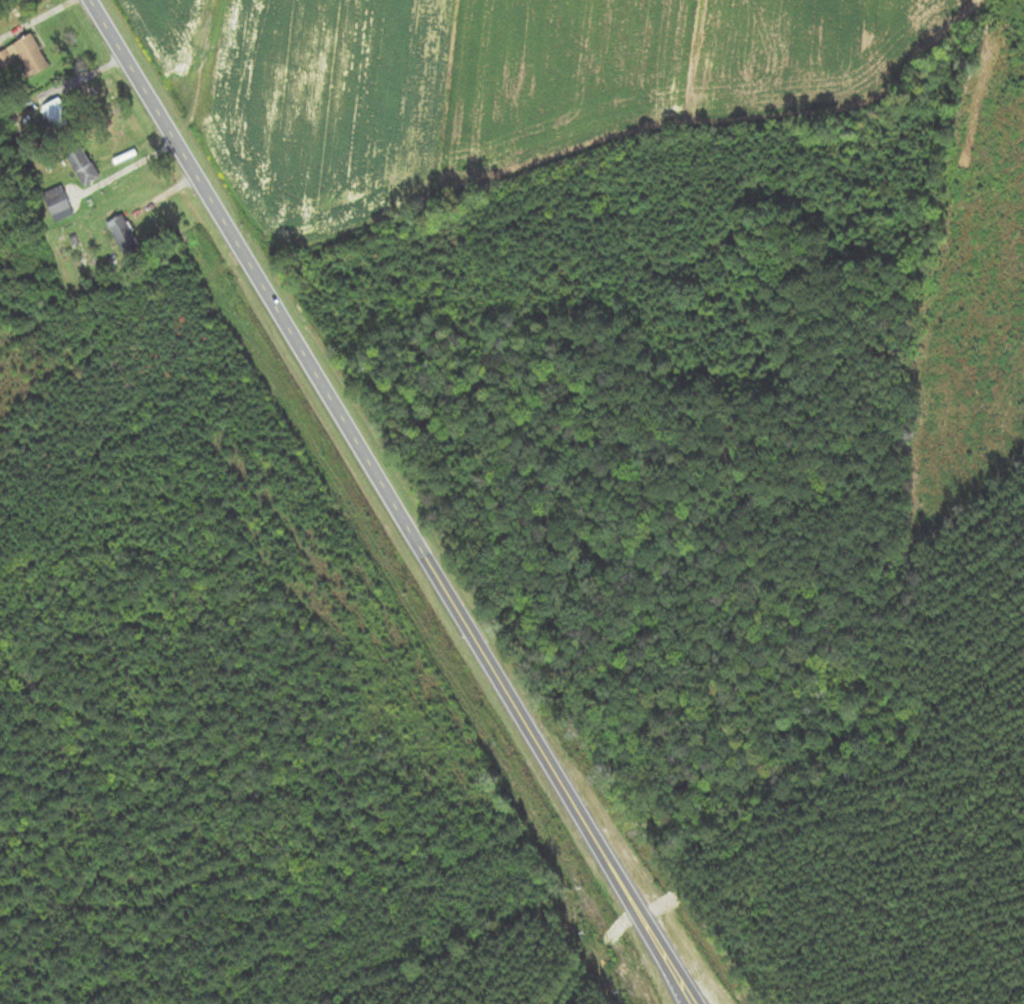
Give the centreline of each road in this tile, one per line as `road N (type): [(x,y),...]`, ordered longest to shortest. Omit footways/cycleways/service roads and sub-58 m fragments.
road 1 (secondary): [(696,1003),(86,0)]

